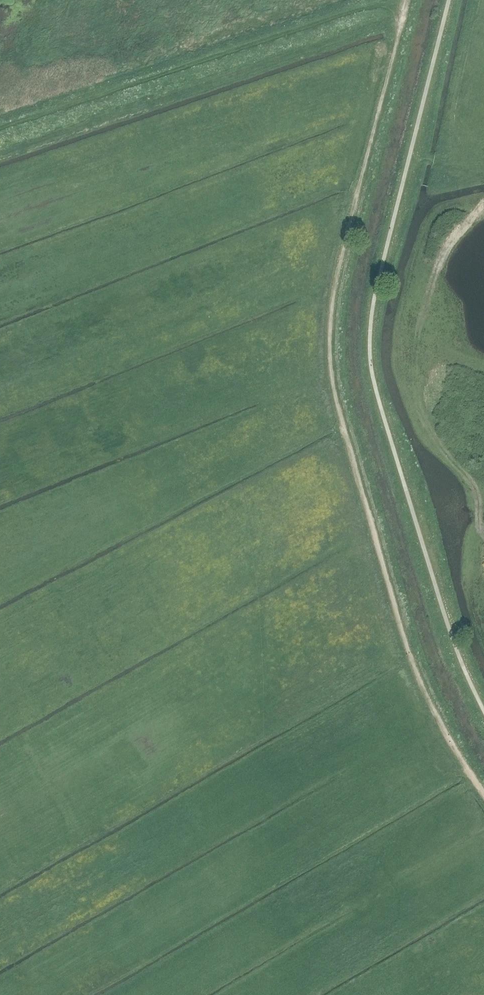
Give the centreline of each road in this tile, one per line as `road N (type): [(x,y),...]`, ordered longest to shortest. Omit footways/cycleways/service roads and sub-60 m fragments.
road 1 (track): [(483,796),(409,657),(327,372),(328,307),(404,13)]

